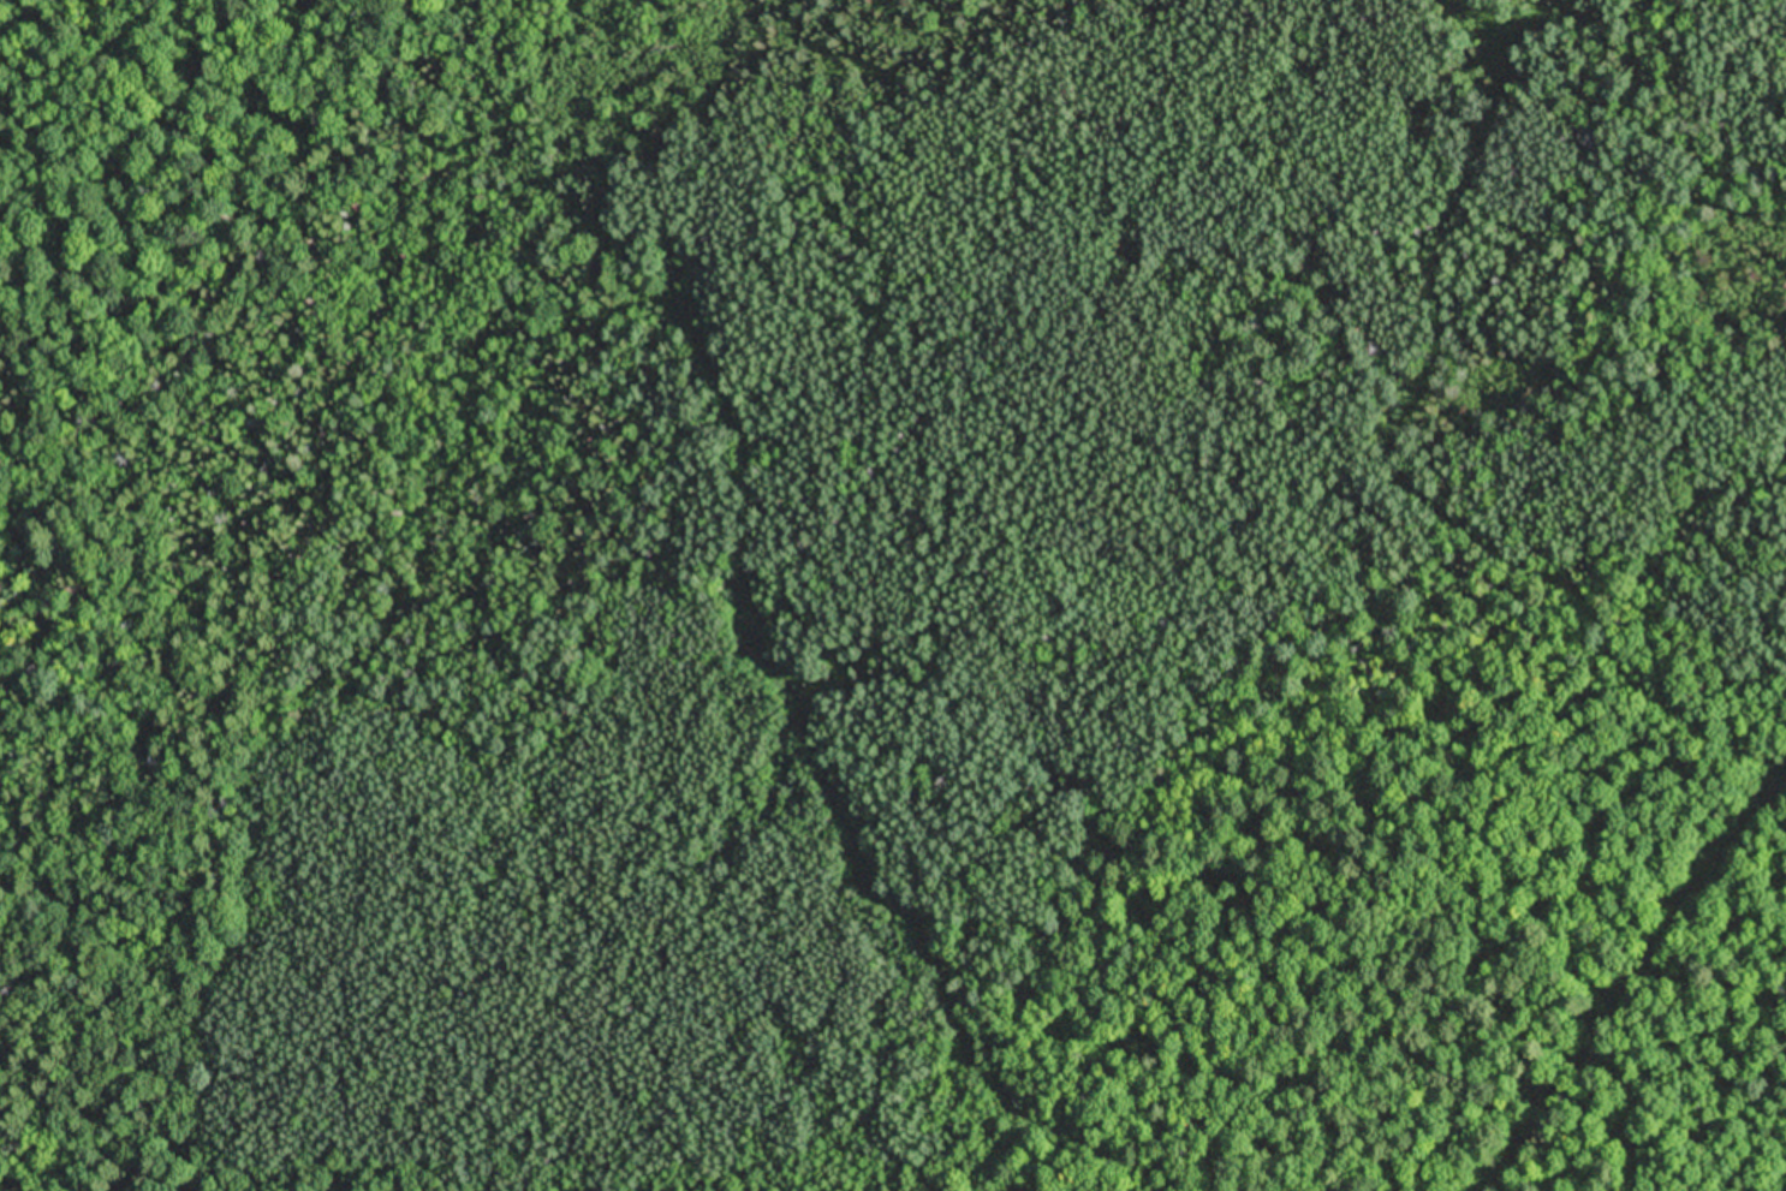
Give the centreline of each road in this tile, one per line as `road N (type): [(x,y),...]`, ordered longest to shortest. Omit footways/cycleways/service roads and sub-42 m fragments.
road 1 (residential): [(1468,1190),(1724,857),(1785,801)]

